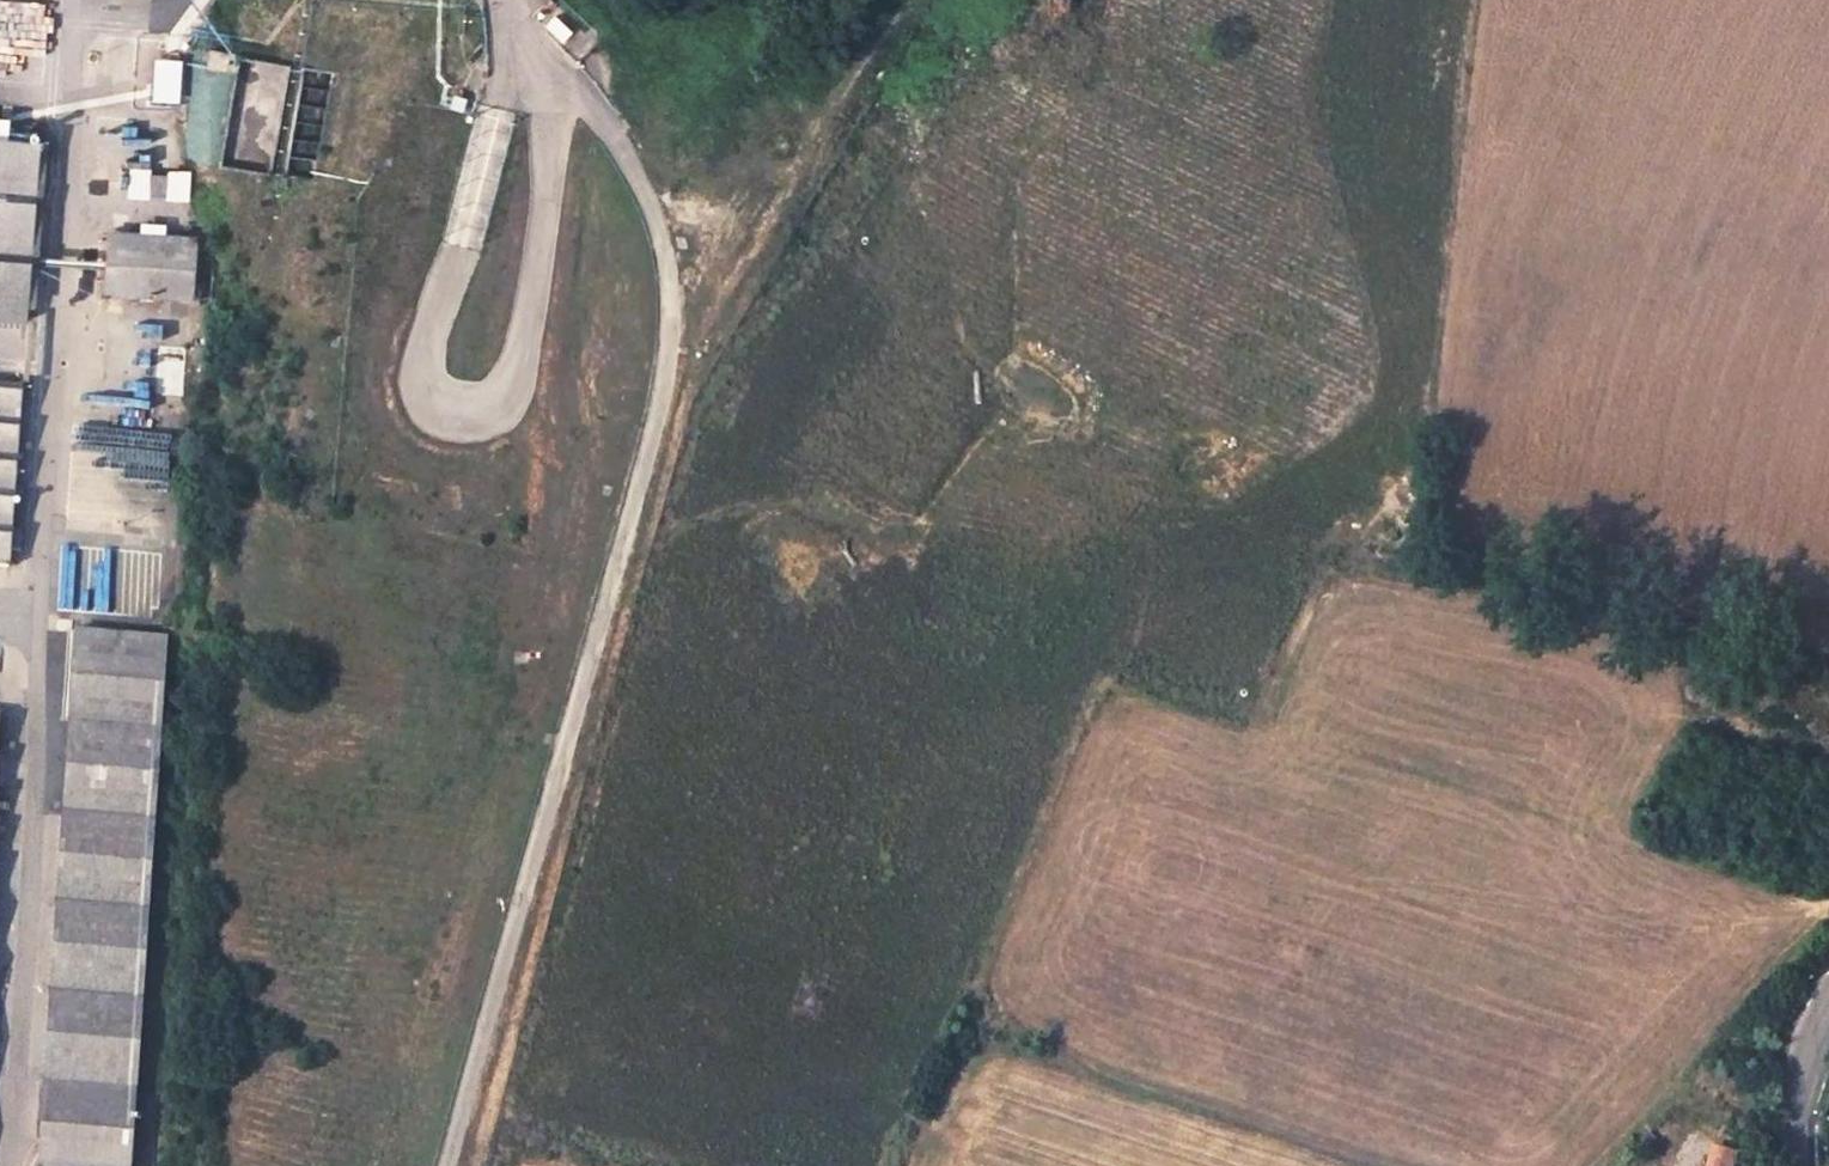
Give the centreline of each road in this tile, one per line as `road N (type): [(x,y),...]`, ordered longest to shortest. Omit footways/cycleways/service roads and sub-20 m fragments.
road 1 (tertiary): [(1828,1001),(1799,1081),(1796,1165)]

